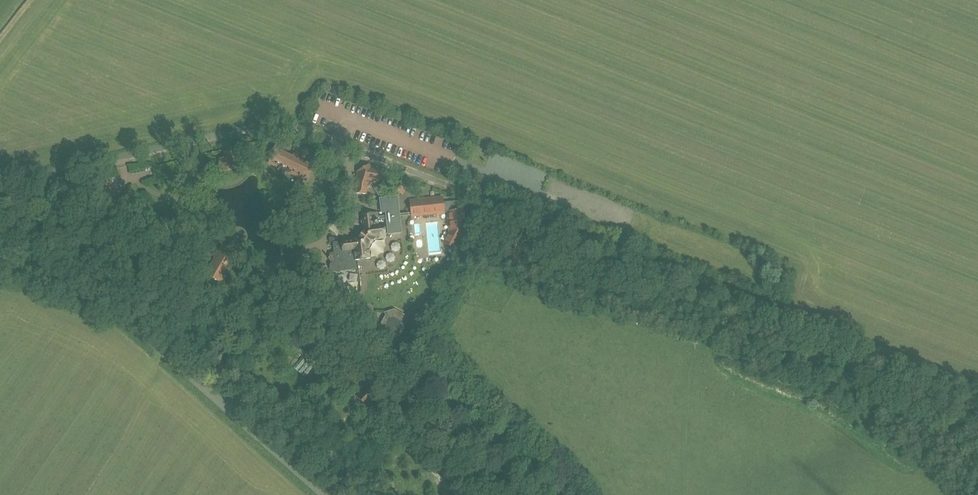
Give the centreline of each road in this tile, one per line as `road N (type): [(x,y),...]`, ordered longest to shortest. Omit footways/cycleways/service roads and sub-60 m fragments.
road 1 (unclassified): [(977,391),(292,128),(270,126),(0,186)]
road 2 (unclassified): [(324,494),(115,312),(0,240)]

